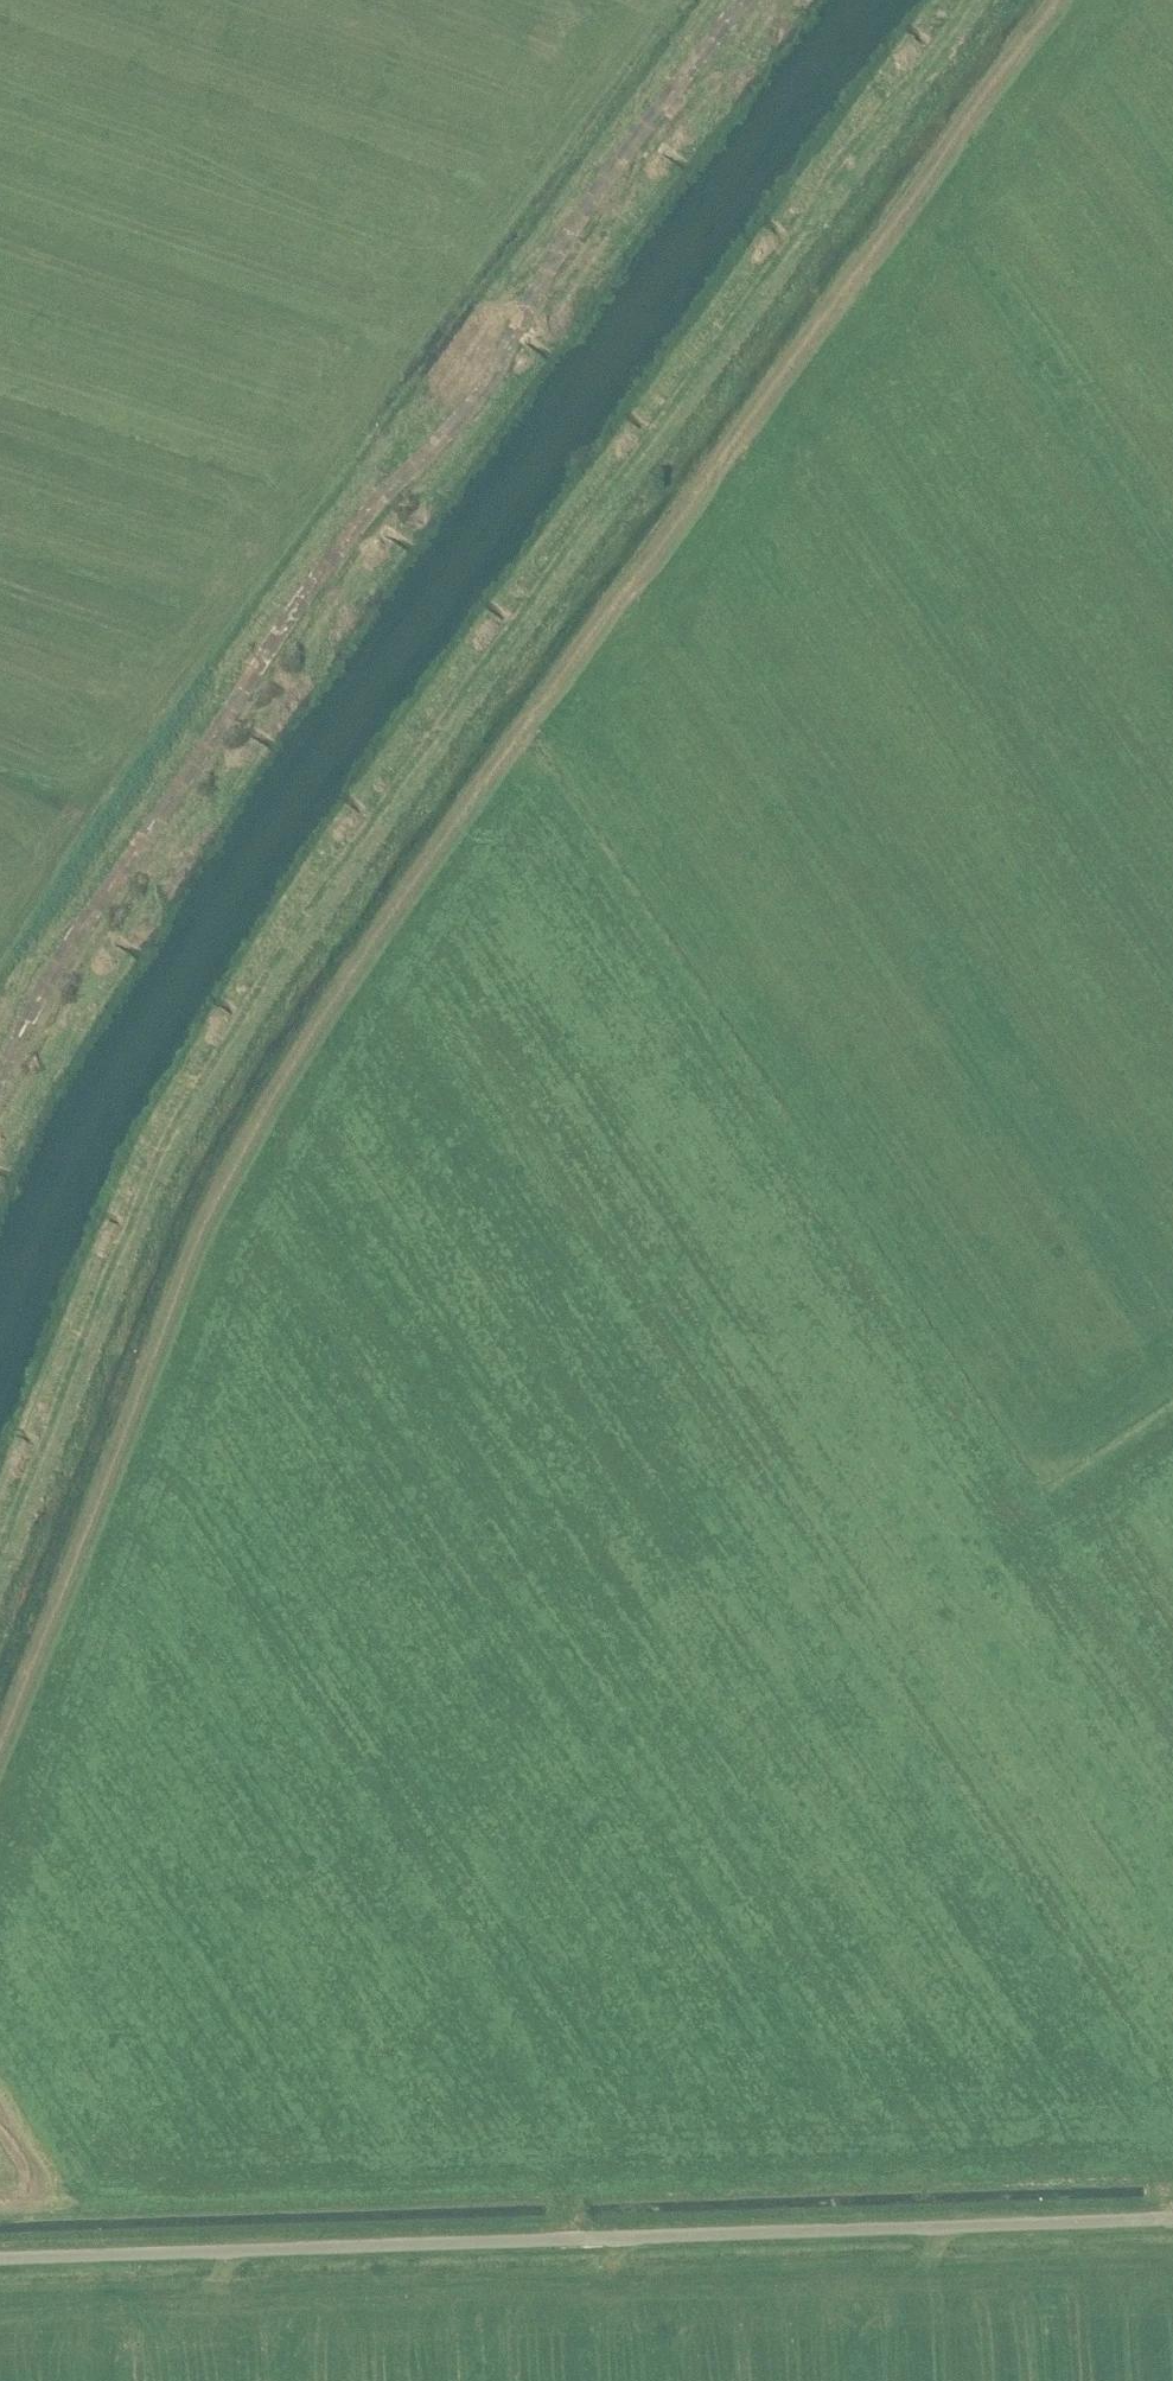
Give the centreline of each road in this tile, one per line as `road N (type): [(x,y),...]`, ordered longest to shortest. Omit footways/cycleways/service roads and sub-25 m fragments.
road 1 (track): [(0,1538),(160,1145),(286,934),(961,0)]
road 2 (unclassified): [(0,2255),(1172,2212)]

